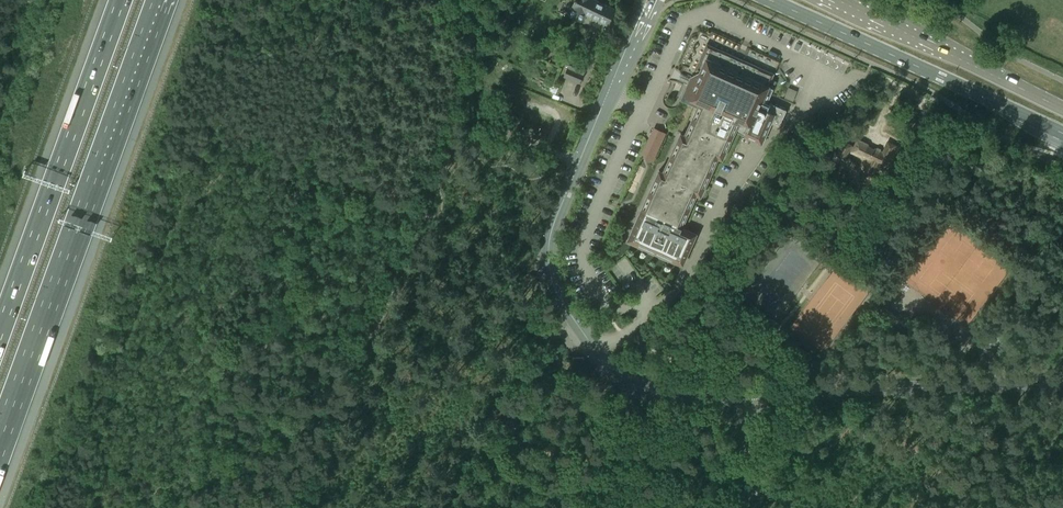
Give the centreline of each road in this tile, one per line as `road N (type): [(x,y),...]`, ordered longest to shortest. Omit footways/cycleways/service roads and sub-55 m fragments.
road 1 (unclassified): [(750,391),(670,393),(633,385),(557,292),(550,232),(621,68)]
road 2 (motorway): [(0,443),(162,0)]
road 3 (motorway): [(121,0),(0,333)]
road 4 (primary): [(769,0),(1062,134)]
road 5 (unclassified): [(1062,383),(750,391)]
road 6 (primary): [(1062,109),(840,0)]

